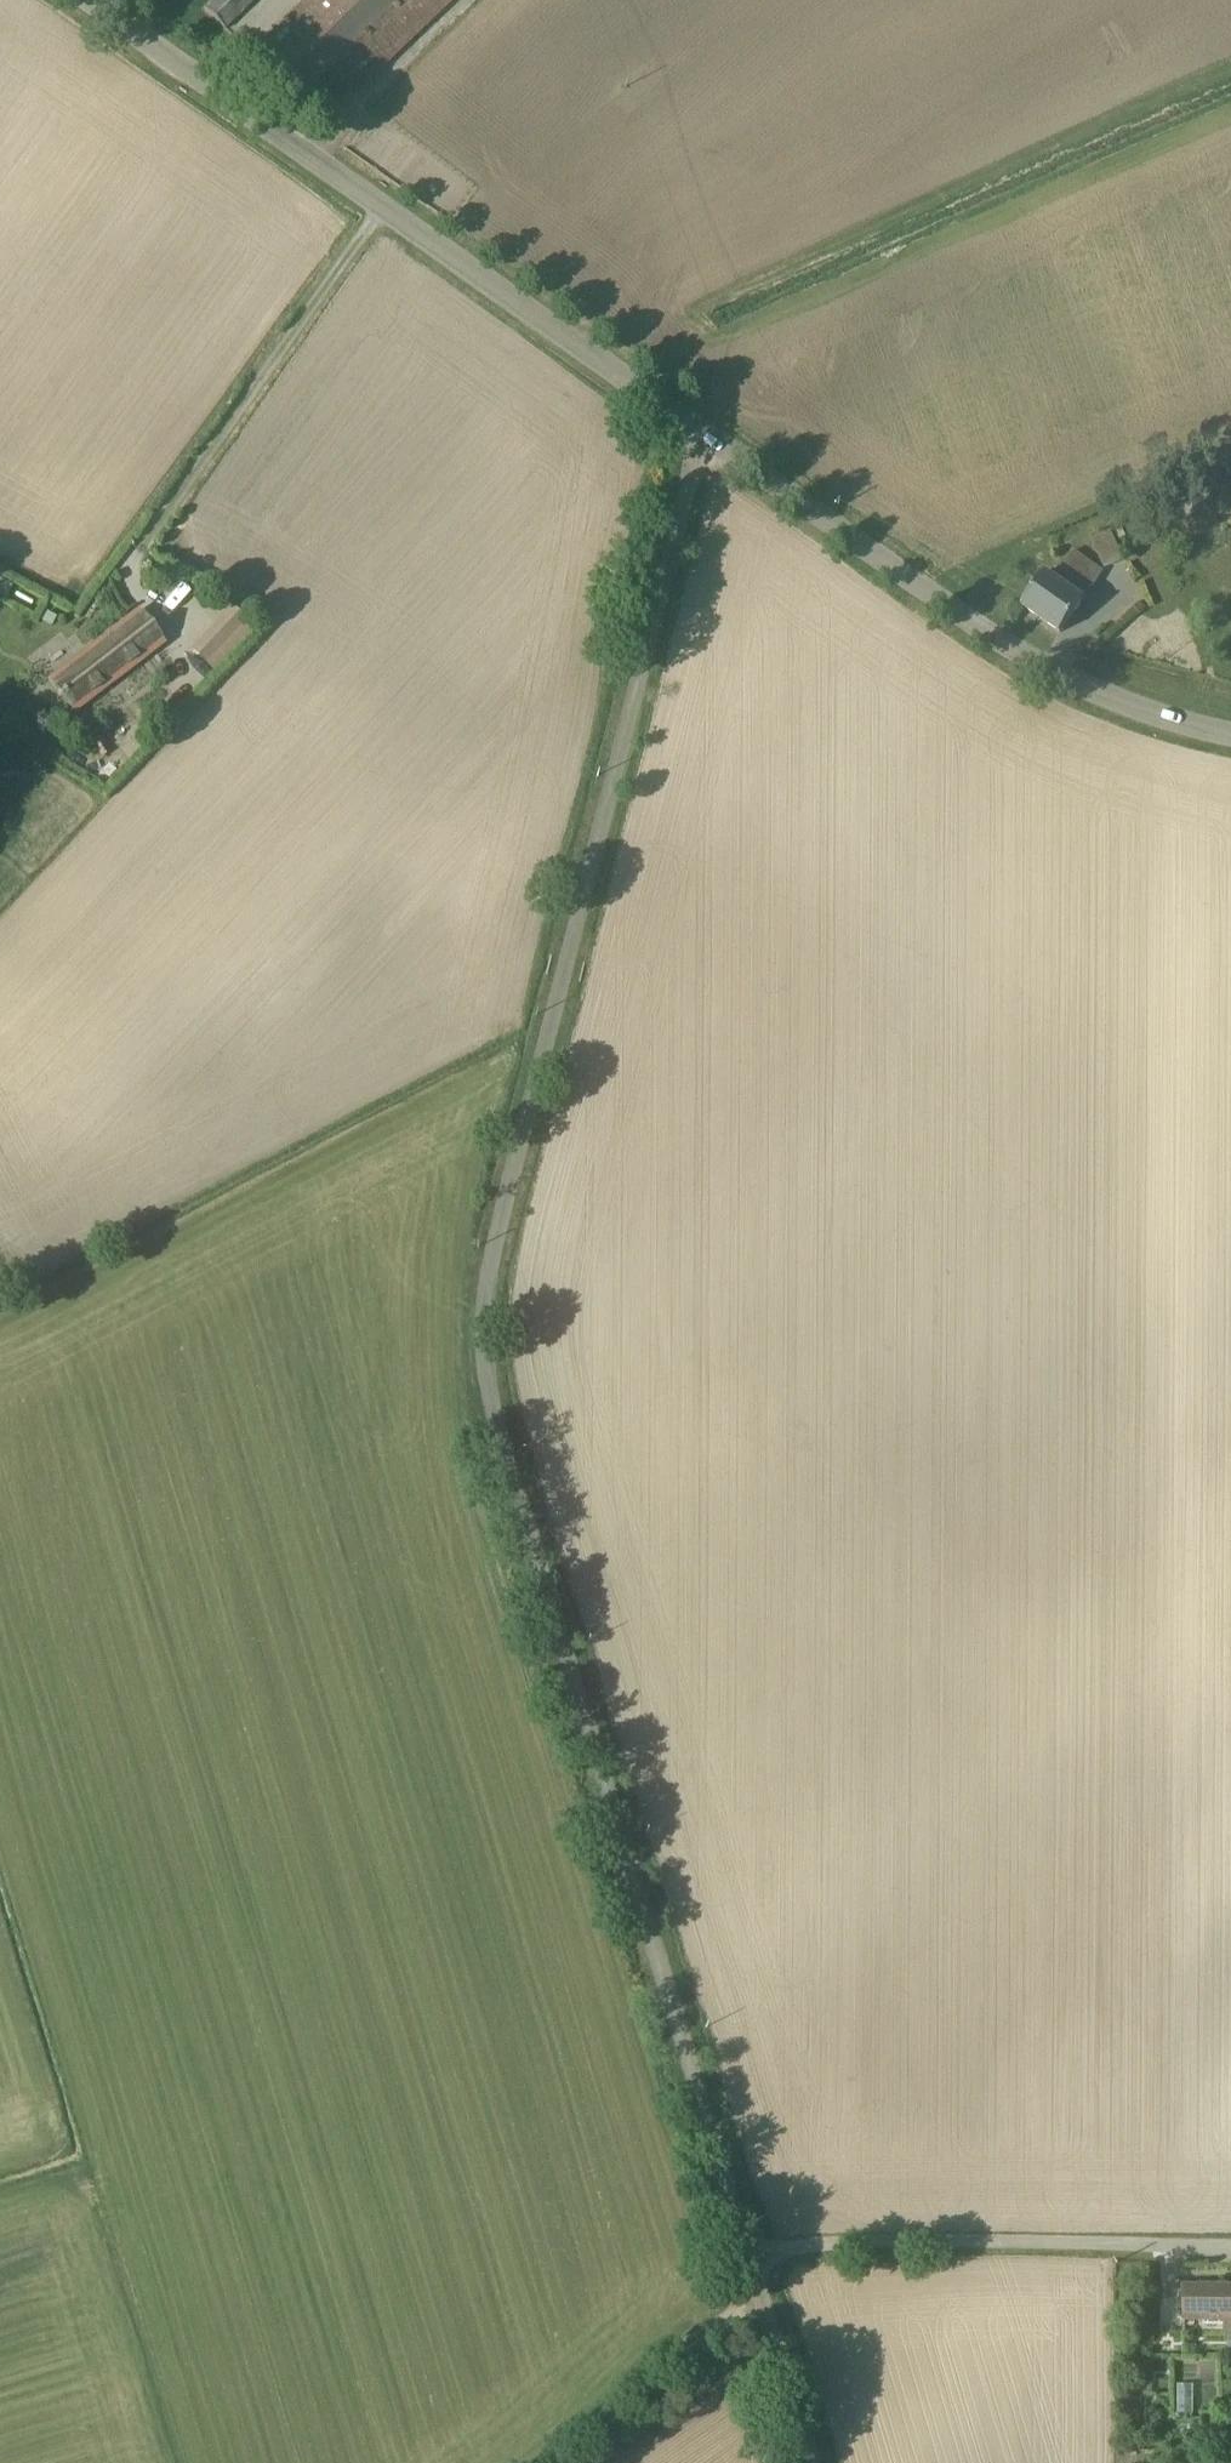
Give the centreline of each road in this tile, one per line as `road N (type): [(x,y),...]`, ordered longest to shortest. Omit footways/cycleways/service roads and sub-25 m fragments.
road 1 (unclassified): [(701,435),(487,1274),(485,1363),(501,1441),(811,2462)]
road 2 (track): [(529,2462),(752,2268),(783,2254),(807,2248),(1230,2247)]
road 3 (unclassified): [(86,0),(701,435)]
road 4 (unclassified): [(701,435),(1066,682),(1230,736)]

